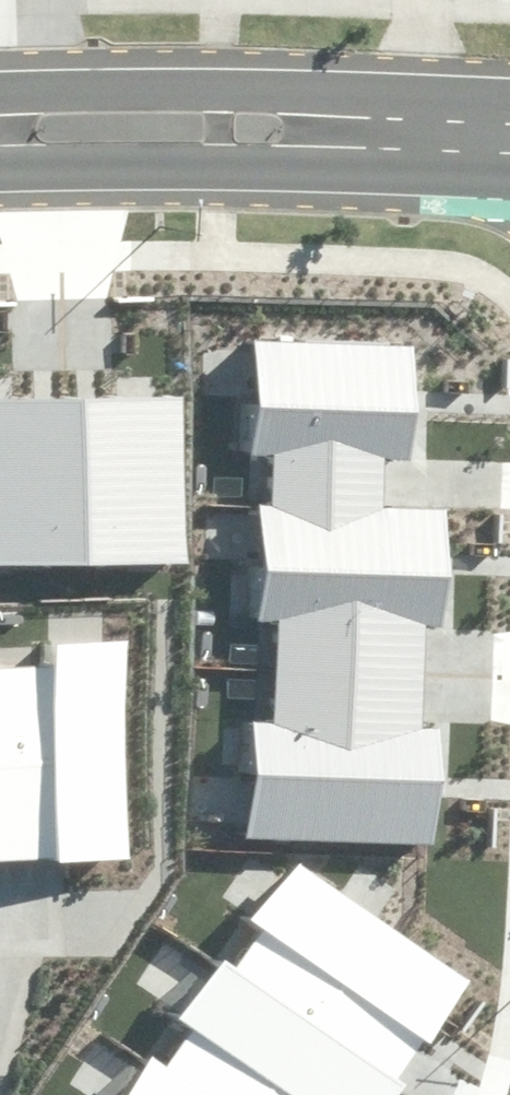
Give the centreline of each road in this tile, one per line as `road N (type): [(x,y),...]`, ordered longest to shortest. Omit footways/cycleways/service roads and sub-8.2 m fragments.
road 1 (residential): [(0,76),(509,91)]
road 2 (residential): [(509,176),(0,171)]
road 3 (residential): [(0,915),(129,919)]

